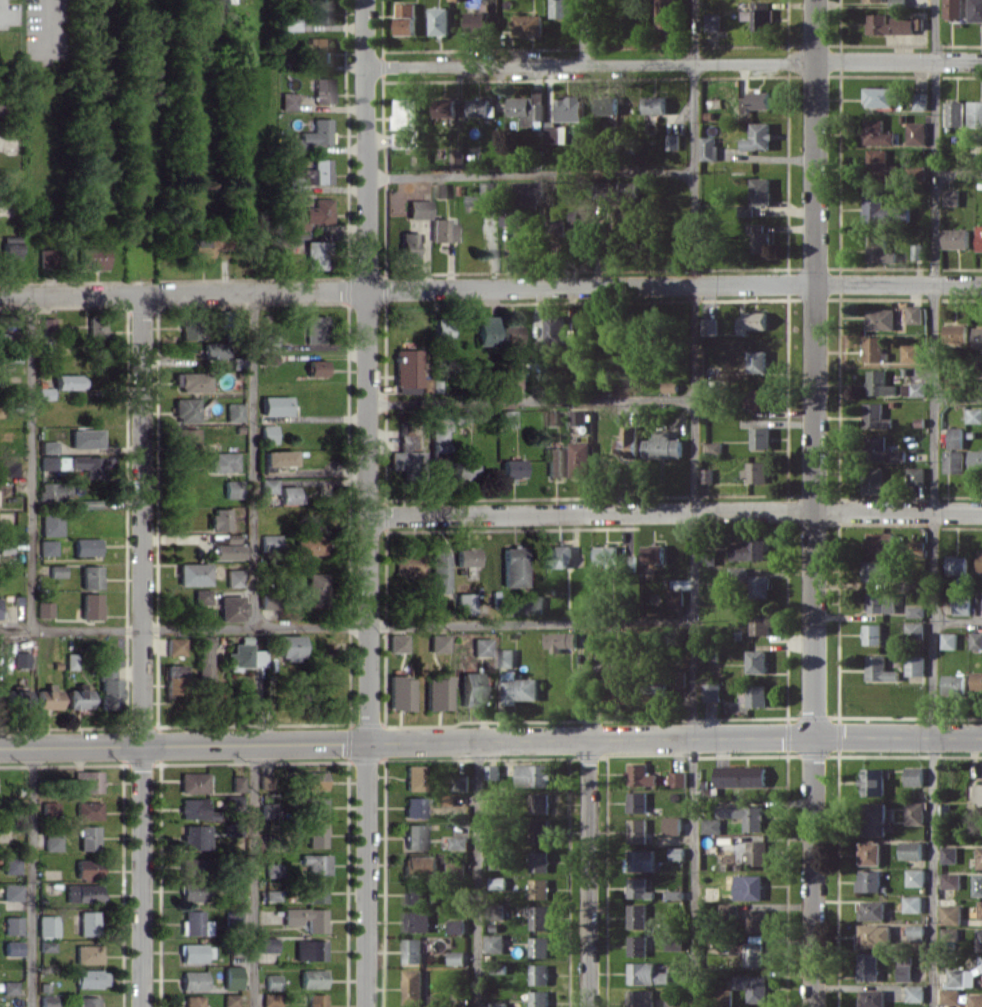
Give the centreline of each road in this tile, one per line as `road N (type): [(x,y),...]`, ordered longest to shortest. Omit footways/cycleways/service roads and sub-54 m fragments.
road 1 (residential): [(817,0),(814,1006)]
road 2 (residential): [(0,292),(981,284)]
road 3 (tertiary): [(139,745),(981,737)]
road 4 (residential): [(364,0),(365,742)]
road 5 (residential): [(365,68),(981,62)]
road 6 (residential): [(366,513),(981,511)]
road 7 (residential): [(140,291),(139,745)]
road 8 (residential): [(590,1006),(590,738)]
road 9 (residential): [(365,742),(364,1006)]
road 10 (residential): [(140,1006),(139,745)]
road 11 (tertiary): [(0,748),(139,745)]

